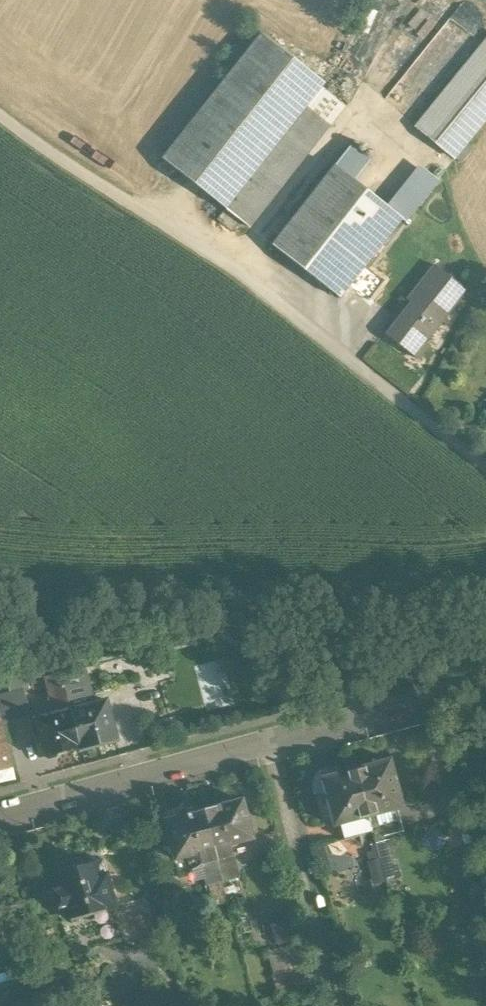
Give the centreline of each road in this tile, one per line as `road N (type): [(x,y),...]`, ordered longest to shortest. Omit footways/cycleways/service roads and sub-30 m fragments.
road 1 (residential): [(0,816),(485,681)]
road 2 (unclassified): [(345,359),(0,111)]

